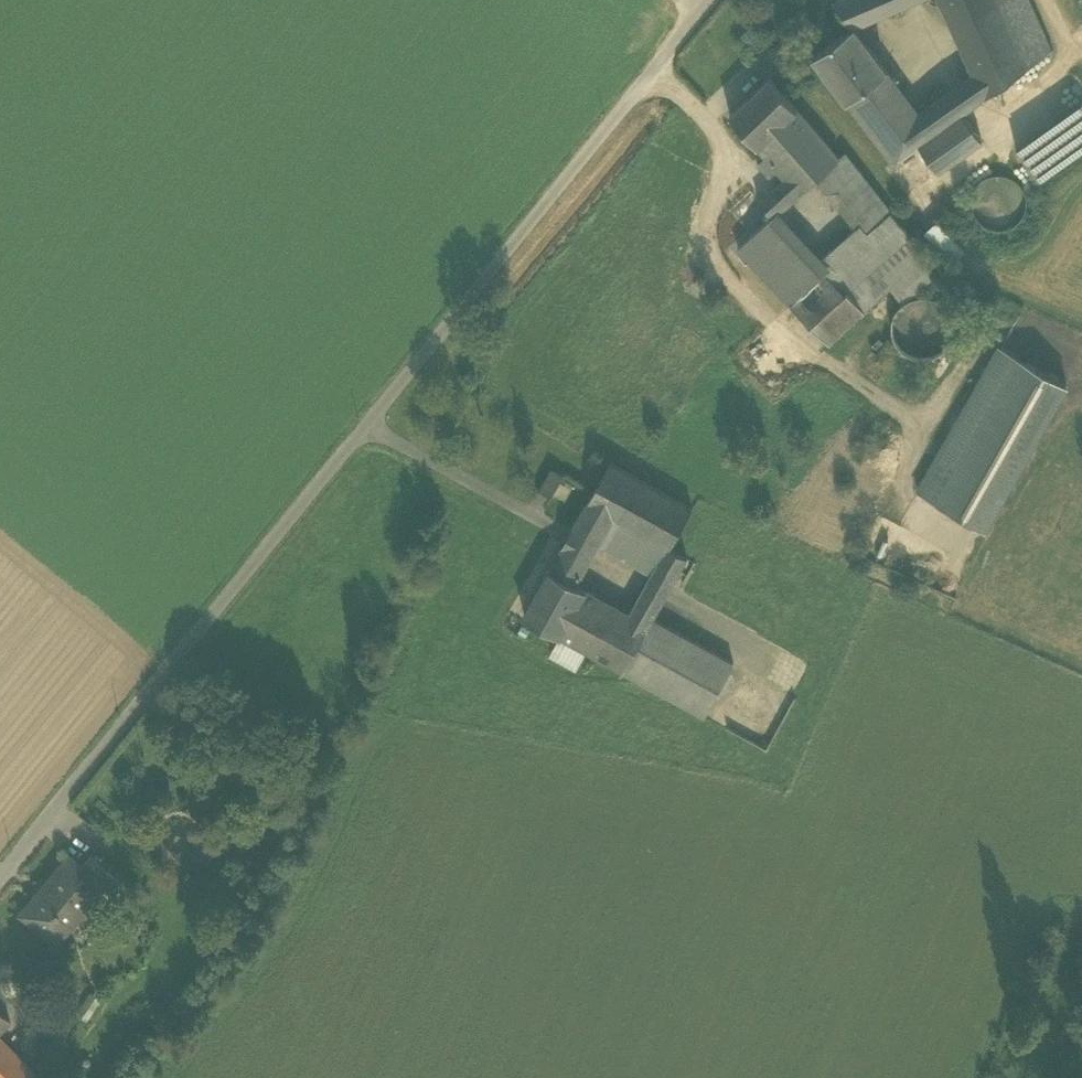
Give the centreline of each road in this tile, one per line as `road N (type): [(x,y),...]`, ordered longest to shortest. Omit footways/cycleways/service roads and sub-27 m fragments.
road 1 (unclassified): [(704,0),(0,877)]

